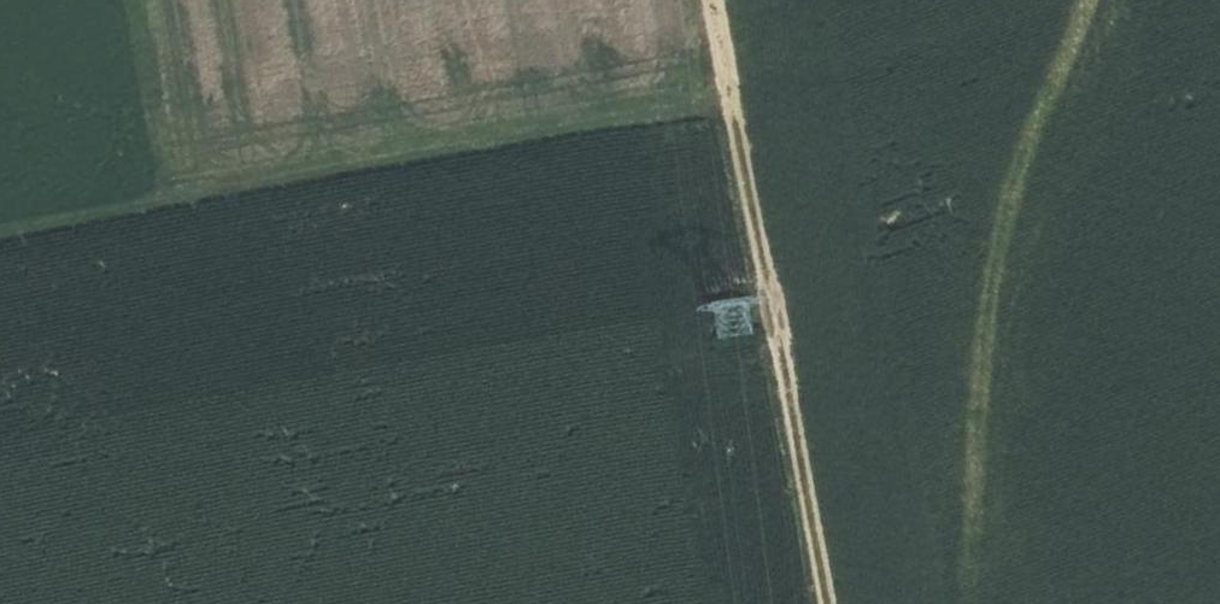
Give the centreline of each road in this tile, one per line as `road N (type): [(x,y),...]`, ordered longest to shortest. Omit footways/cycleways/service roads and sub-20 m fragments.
road 1 (track): [(831,603),(712,0)]

